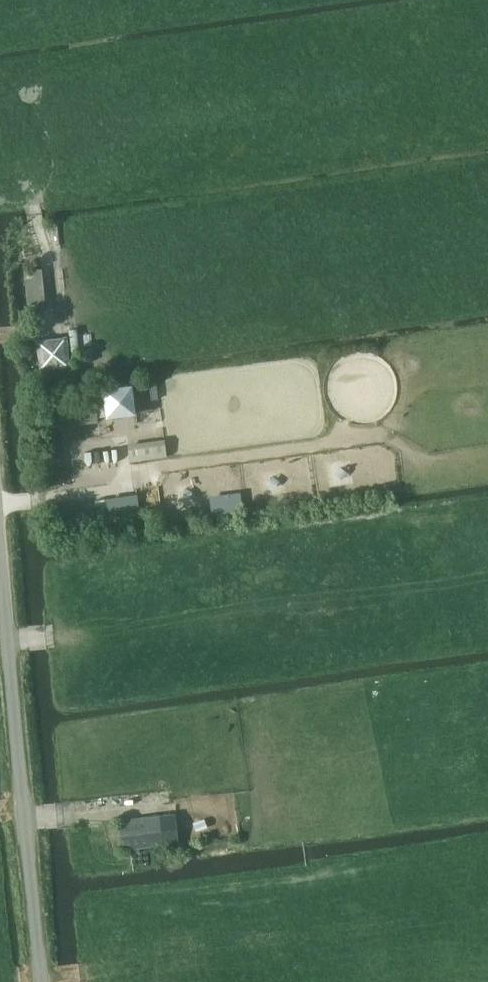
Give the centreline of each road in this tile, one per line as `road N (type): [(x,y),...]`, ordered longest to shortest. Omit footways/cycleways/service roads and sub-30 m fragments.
road 1 (unclassified): [(43,981),(0,533)]
road 2 (track): [(169,803),(26,818)]

